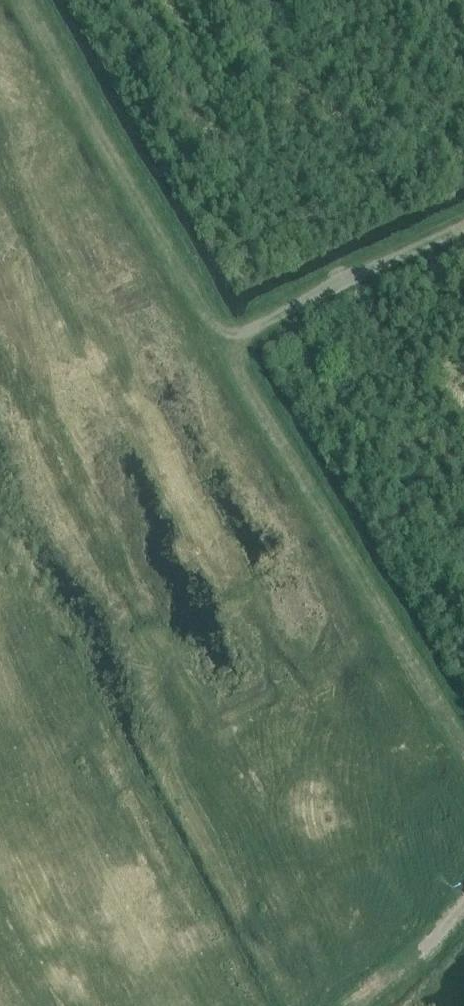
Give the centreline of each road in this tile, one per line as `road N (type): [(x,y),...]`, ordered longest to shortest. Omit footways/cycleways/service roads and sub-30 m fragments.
road 1 (track): [(26,0),(463,753)]
road 2 (track): [(463,221),(224,340)]
road 3 (track): [(463,899),(427,942),(350,1005)]

